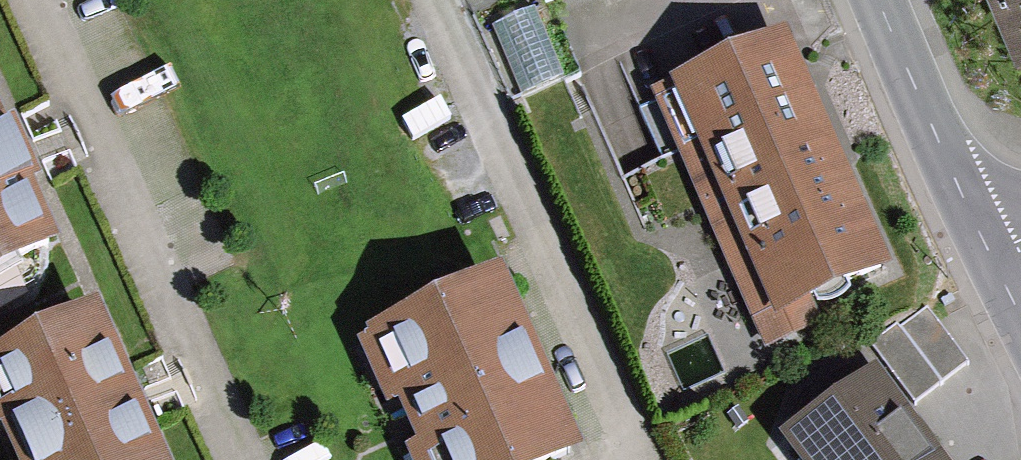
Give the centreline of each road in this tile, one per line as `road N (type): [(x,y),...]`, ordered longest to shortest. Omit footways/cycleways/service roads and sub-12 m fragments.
road 1 (residential): [(423,0),(629,459)]
road 2 (residential): [(230,459),(35,0)]
road 3 (tertiary): [(879,0),(985,251)]

